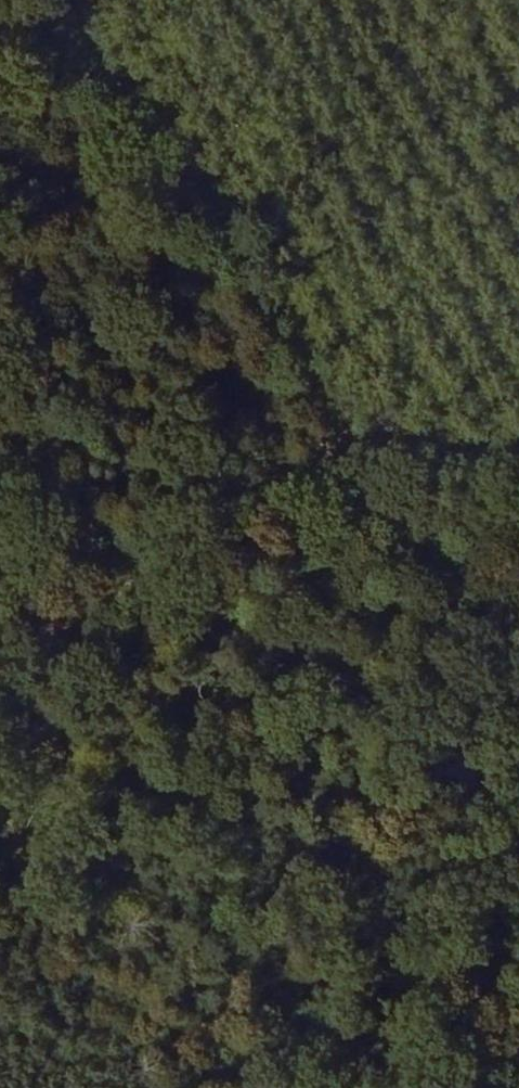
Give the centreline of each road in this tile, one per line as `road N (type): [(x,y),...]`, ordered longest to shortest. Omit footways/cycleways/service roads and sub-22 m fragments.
road 1 (track): [(87,0),(518,670)]
road 2 (track): [(518,447),(373,444),(0,691)]

